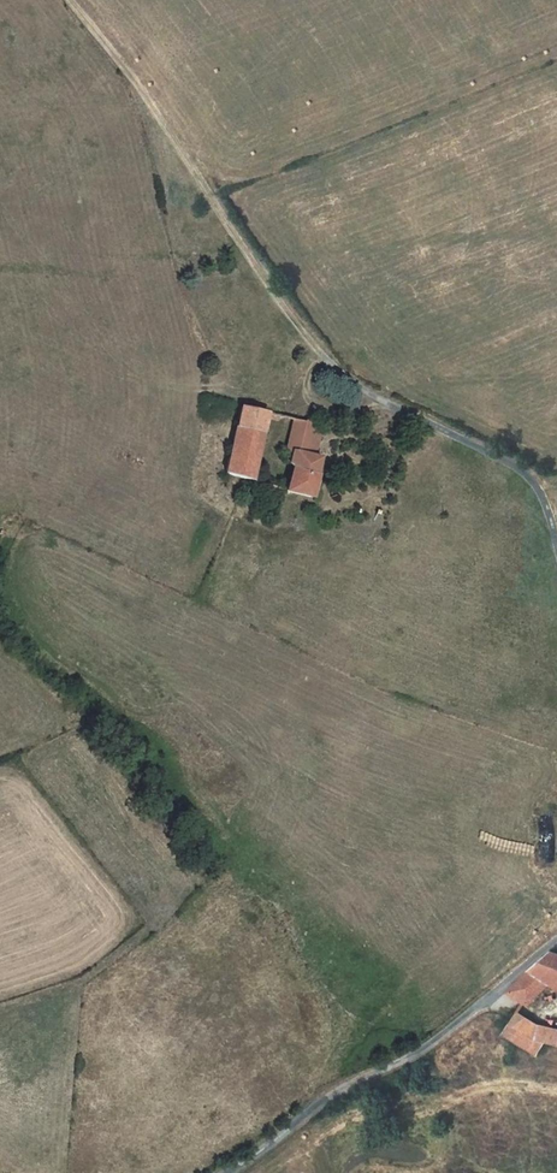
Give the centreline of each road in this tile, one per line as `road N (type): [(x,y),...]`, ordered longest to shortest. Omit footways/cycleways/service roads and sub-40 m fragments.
road 1 (track): [(324,360),(168,128),(62,0)]
road 2 (unclassified): [(227,1172),(331,1095),(417,1055),(556,940)]
road 3 (unclassified): [(556,539),(527,474),(370,396),(324,360)]

